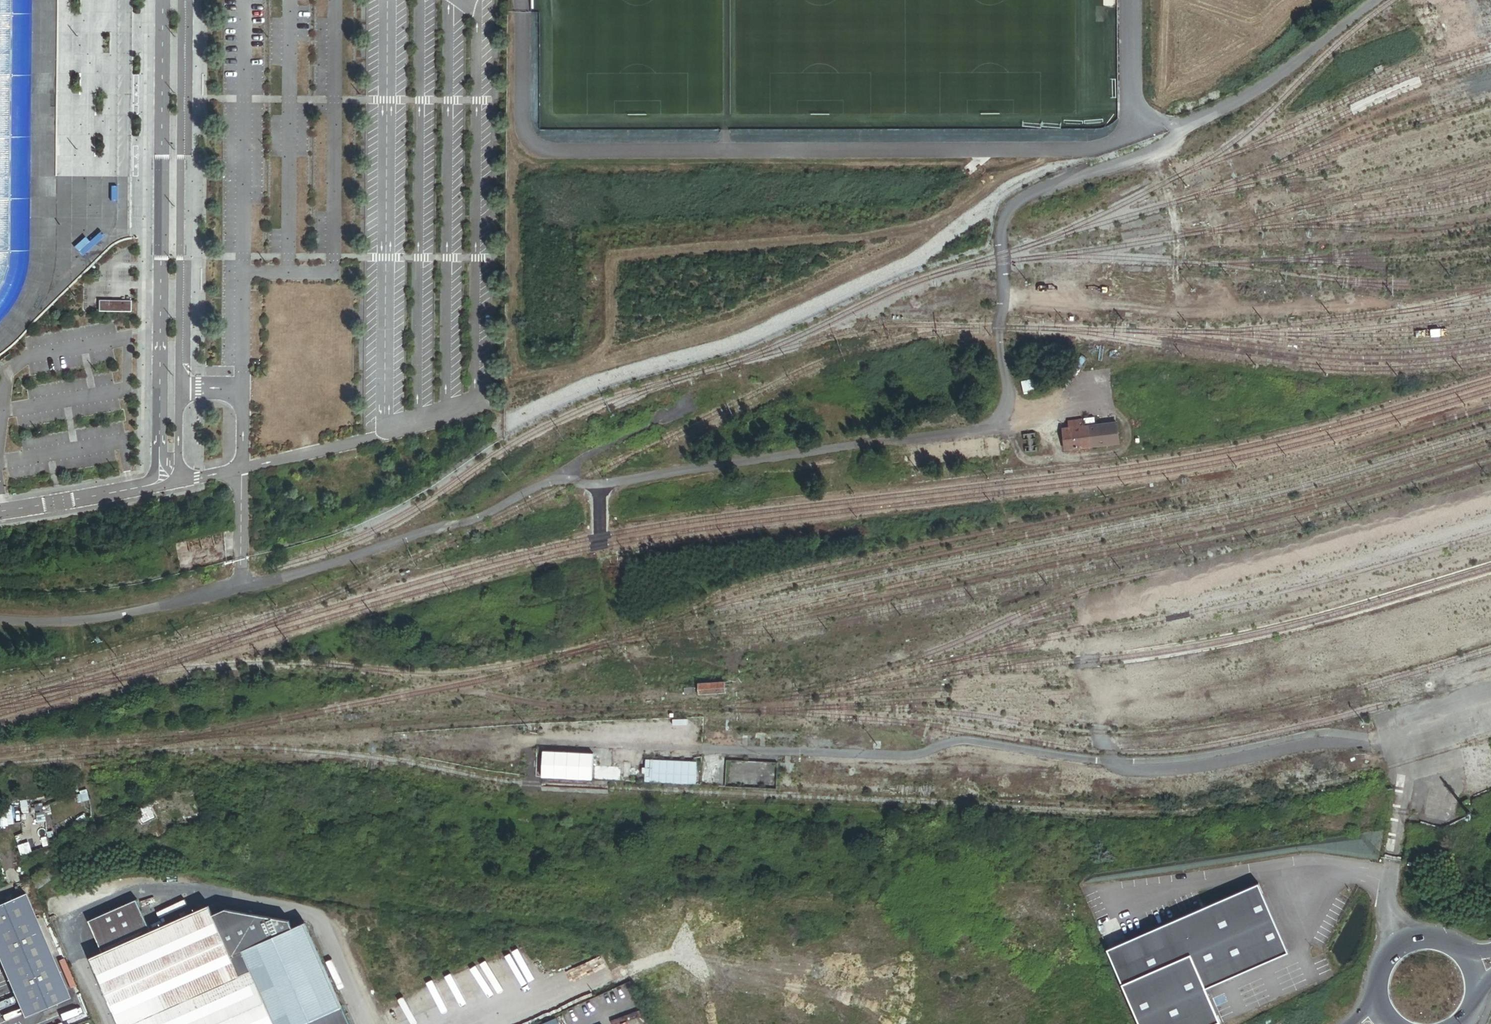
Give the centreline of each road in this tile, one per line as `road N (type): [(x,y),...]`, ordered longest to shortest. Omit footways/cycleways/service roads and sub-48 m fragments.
road 1 (unclassified): [(0,619),(131,613),(479,520),(560,480),(626,483),(1054,420)]
road 2 (unclassified): [(521,0),(521,123),(549,151),(1095,150),(1132,139)]
road 3 (track): [(1402,798),(1163,849)]
road 4 (unclassified): [(1131,0),(1132,139)]

